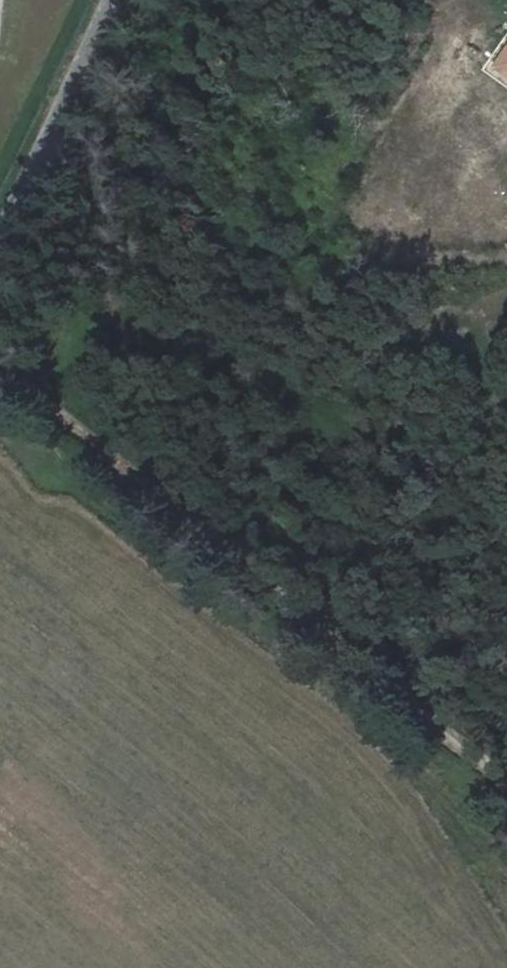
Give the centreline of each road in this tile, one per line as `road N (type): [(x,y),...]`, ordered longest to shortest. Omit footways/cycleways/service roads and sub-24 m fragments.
road 1 (unclassified): [(0,248),(128,0)]

